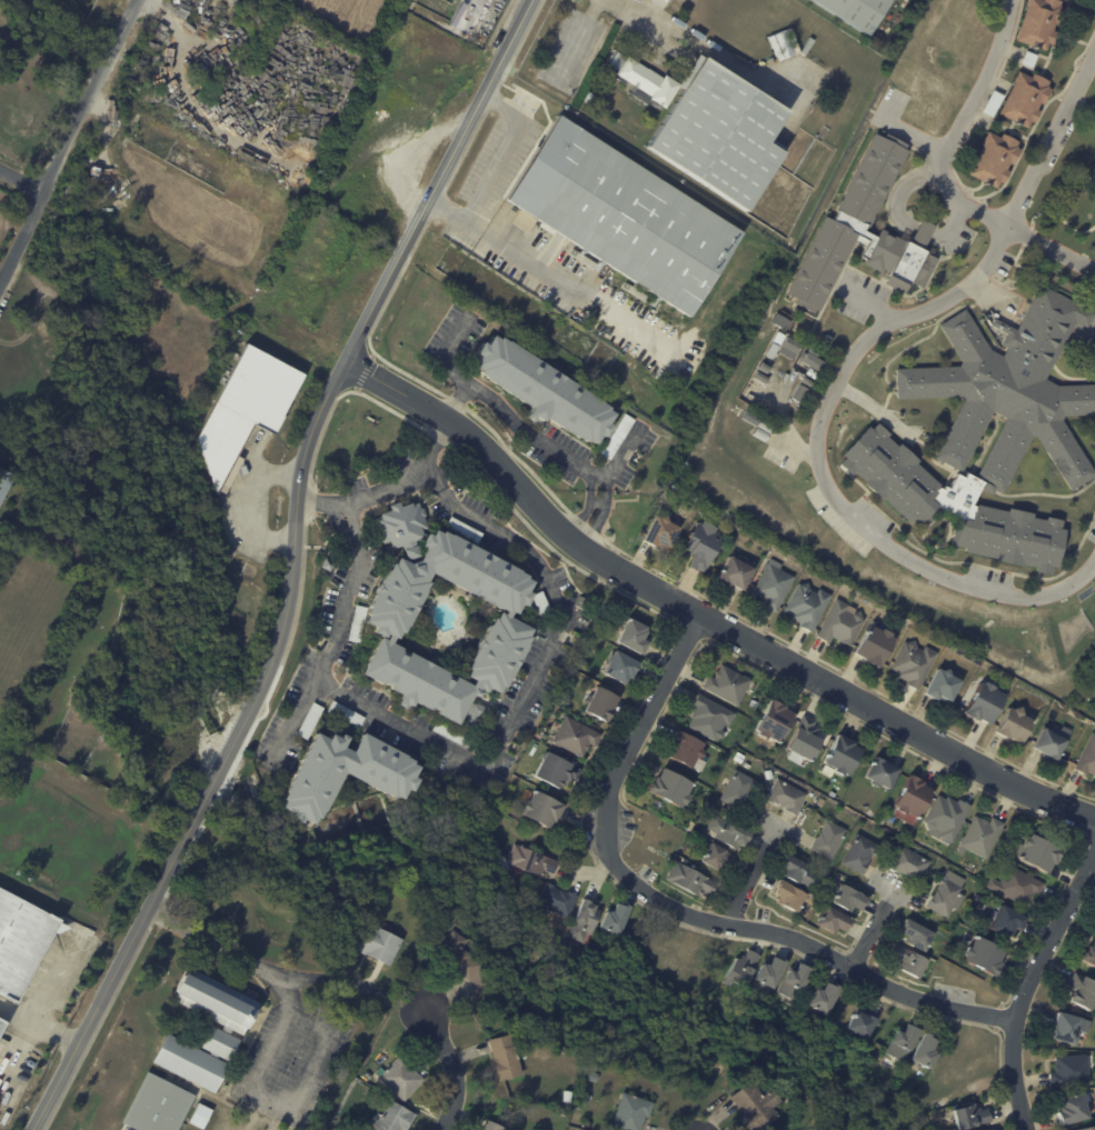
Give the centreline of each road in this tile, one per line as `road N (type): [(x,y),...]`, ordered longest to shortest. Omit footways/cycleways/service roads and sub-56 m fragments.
road 1 (residential): [(347,361),(464,429),(598,558),(1003,780),(1094,818)]
road 2 (residential): [(32,1129),(270,676),(286,634),(303,468),(347,361)]
road 3 (residential): [(1015,1017),(916,997),(802,938),(685,910),(621,866),(603,823)]
road 4 (residential): [(347,361),(532,0)]
road 5 (residential): [(0,279),(142,0)]
road 6 (residential): [(1094,859),(1015,1017),(1013,1061),(1026,1129)]
road 7 (residential): [(603,823),(611,784),(700,612)]
road 8 (residential): [(442,1129),(456,1079),(430,1011)]

